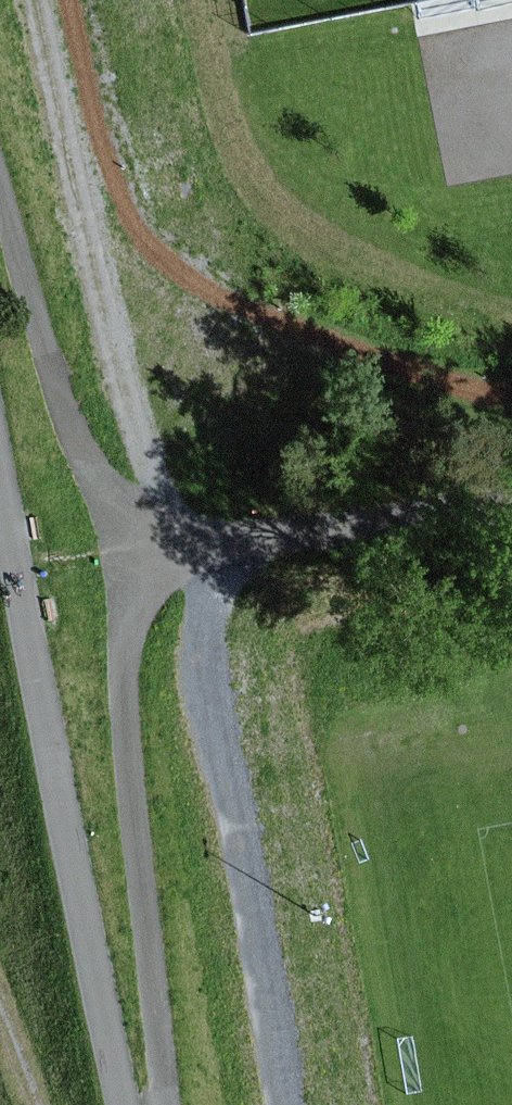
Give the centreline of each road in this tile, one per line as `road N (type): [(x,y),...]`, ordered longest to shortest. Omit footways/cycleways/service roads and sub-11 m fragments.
road 1 (track): [(36,0),(64,146),(156,494),(205,535),(196,630),(281,1104)]
road 2 (track): [(157,1104),(124,675),(122,546)]
road 3 (track): [(122,546),(70,432),(0,203)]

